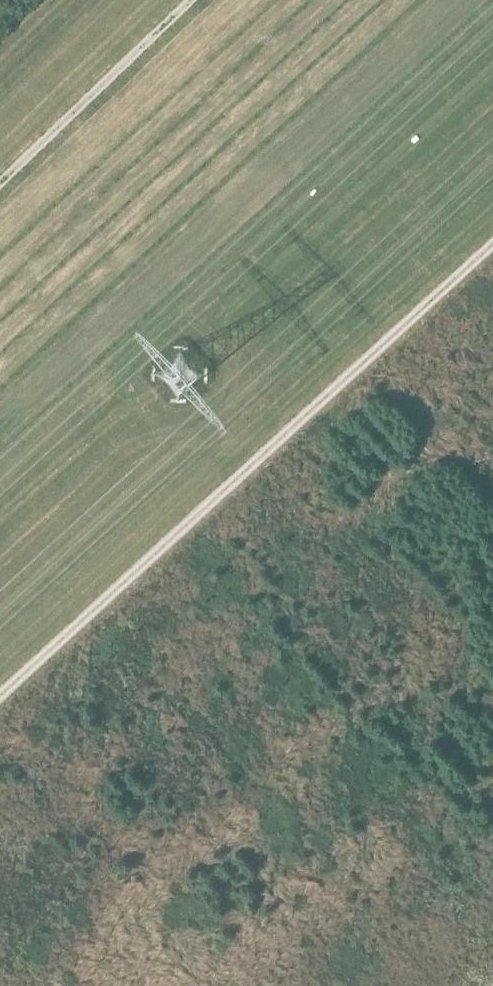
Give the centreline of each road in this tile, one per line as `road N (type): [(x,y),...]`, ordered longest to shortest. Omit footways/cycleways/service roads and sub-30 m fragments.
road 1 (track): [(492,247),(0,700)]
road 2 (track): [(0,186),(194,0)]

